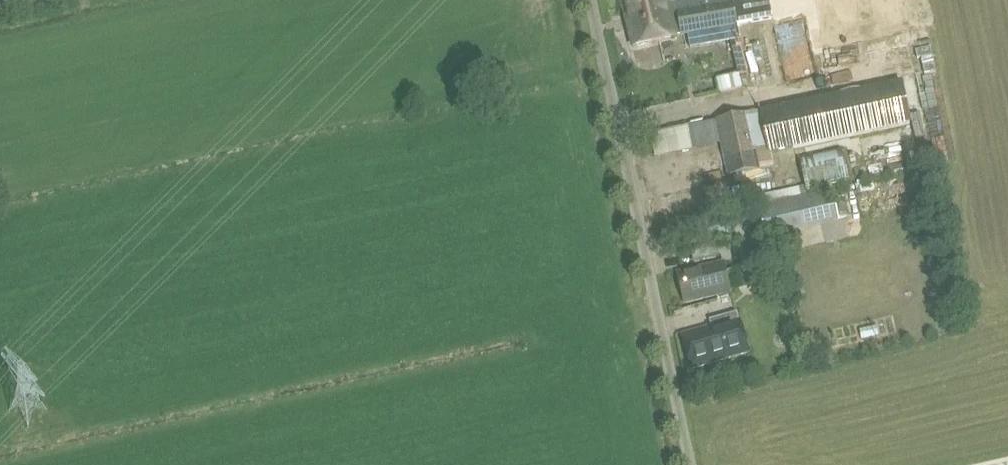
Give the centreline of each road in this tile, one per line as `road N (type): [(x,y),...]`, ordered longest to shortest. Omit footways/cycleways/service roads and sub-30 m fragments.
road 1 (unclassified): [(692,464),(591,0)]

